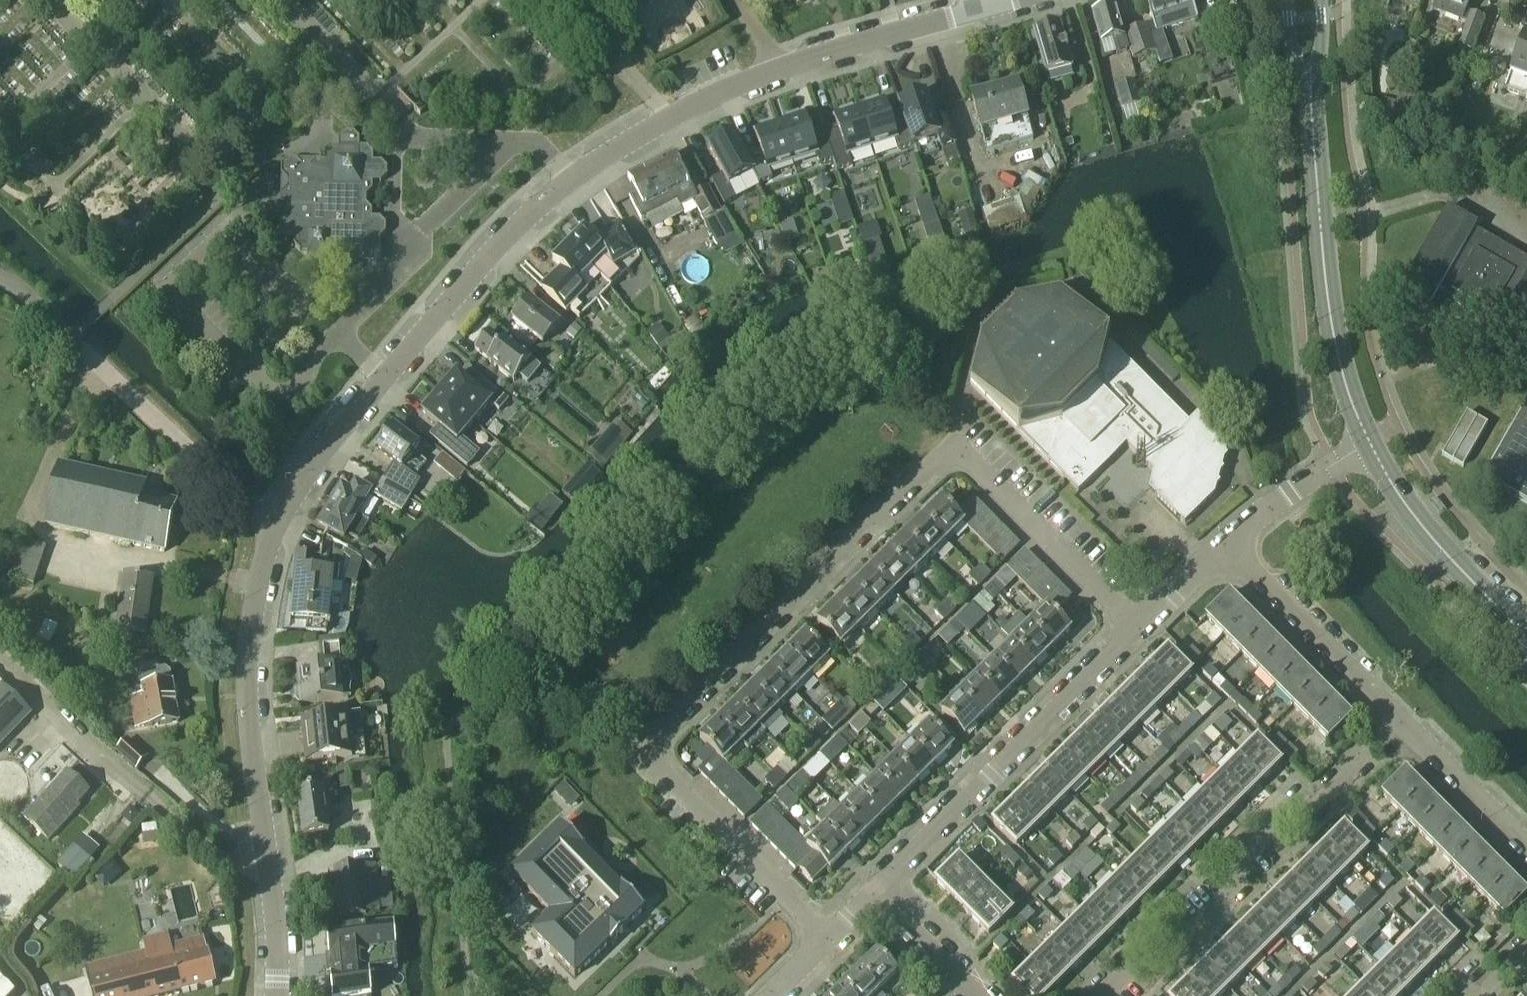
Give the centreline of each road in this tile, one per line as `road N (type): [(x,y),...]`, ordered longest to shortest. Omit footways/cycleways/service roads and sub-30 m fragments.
road 1 (unclassified): [(278,995),(251,652),(268,555),(307,480),(488,259),(573,181),(719,95),(979,10)]
road 2 (residential): [(825,939),(647,756),(954,444),(1137,632)]
road 3 (residential): [(1104,995),(1139,962),(1165,960),(1234,893),(1240,858),(1281,818),(1306,814),(1399,721)]
road 4 (residential): [(873,892),(1137,632)]
road 5 (tertiary): [(1368,442),(1336,350),(1313,128)]
road 6 (tertiary): [(1526,636),(1447,556),(1368,442)]
road 7 (residential): [(1399,721),(1226,547)]
road 8 (residential): [(1526,849),(1399,721)]
road 9 (residential): [(1226,547),(1292,490),(1368,442)]
road 10 (residential): [(976,995),(873,892)]
road 11 (tertiary): [(1287,0),(1313,128)]
road 12 (tertiary): [(1313,128),(1321,0)]
road 13 (residential): [(1137,632),(1226,547)]

